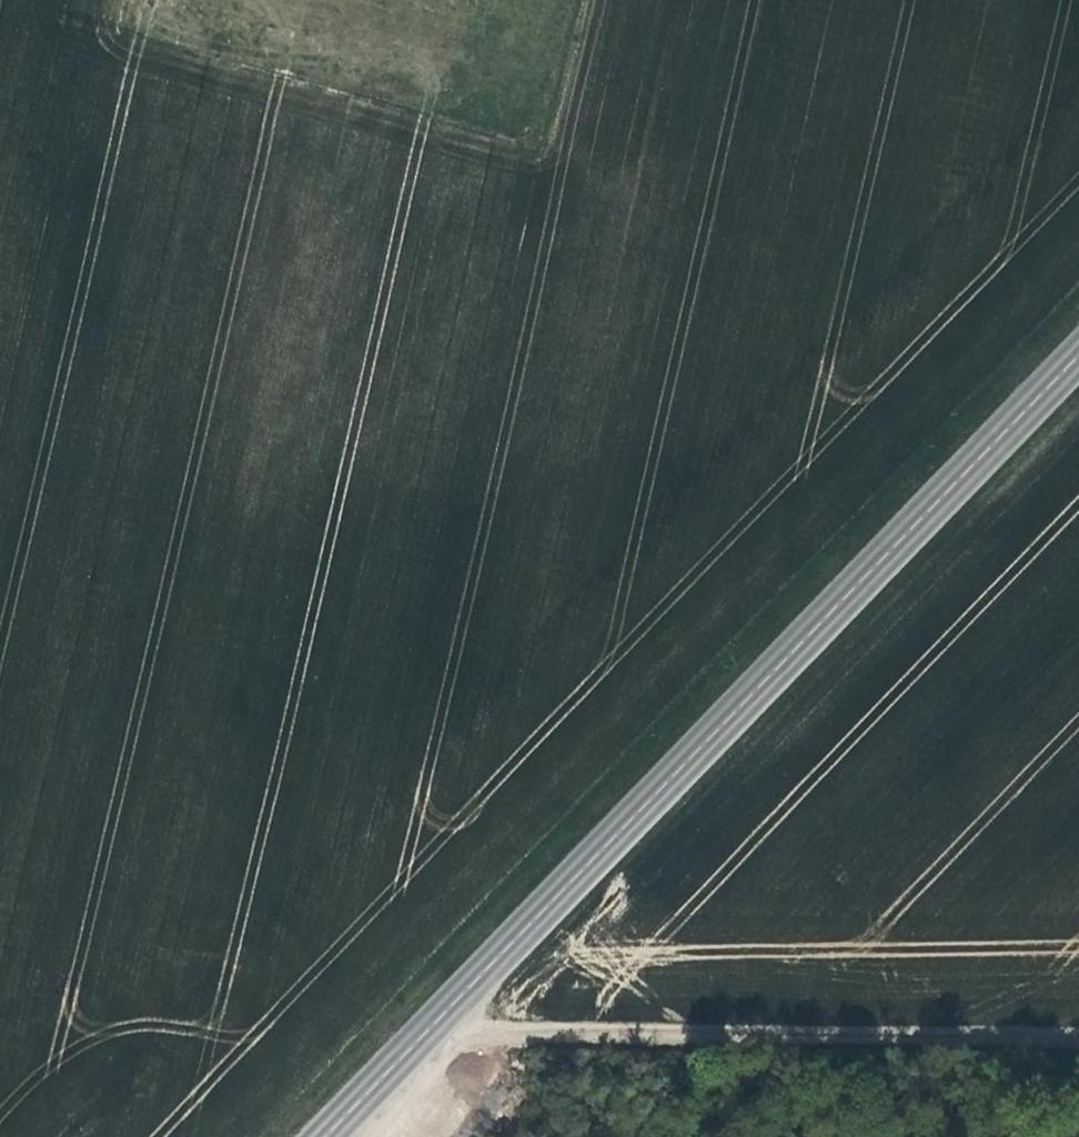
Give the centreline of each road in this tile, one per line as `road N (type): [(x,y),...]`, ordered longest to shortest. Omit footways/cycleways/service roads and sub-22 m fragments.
road 1 (secondary): [(325,1136),(1078,355)]
road 2 (track): [(1078,1043),(504,1030),(438,1019)]

